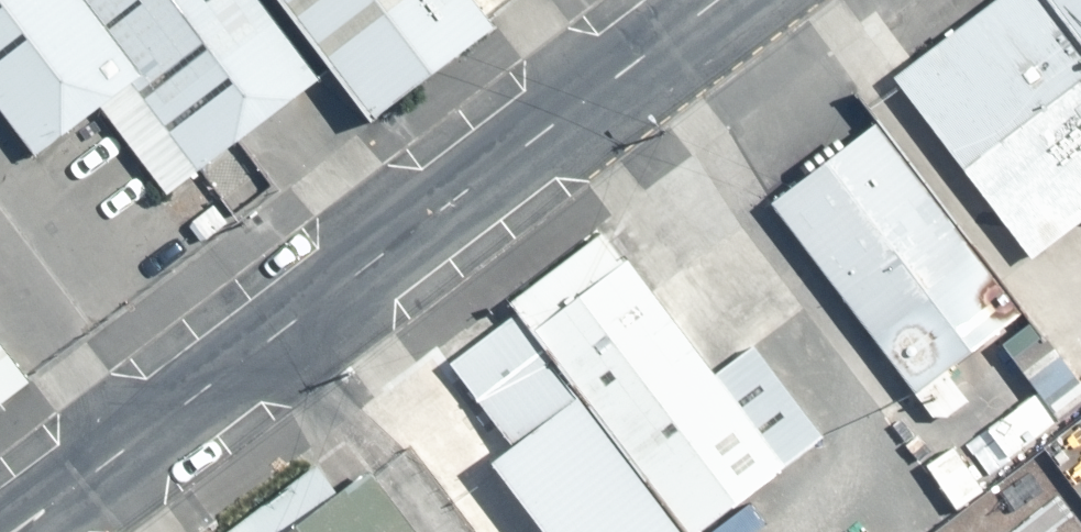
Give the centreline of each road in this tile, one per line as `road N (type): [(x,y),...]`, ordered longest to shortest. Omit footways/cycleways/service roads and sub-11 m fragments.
road 1 (secondary): [(16,531),(720,0)]

